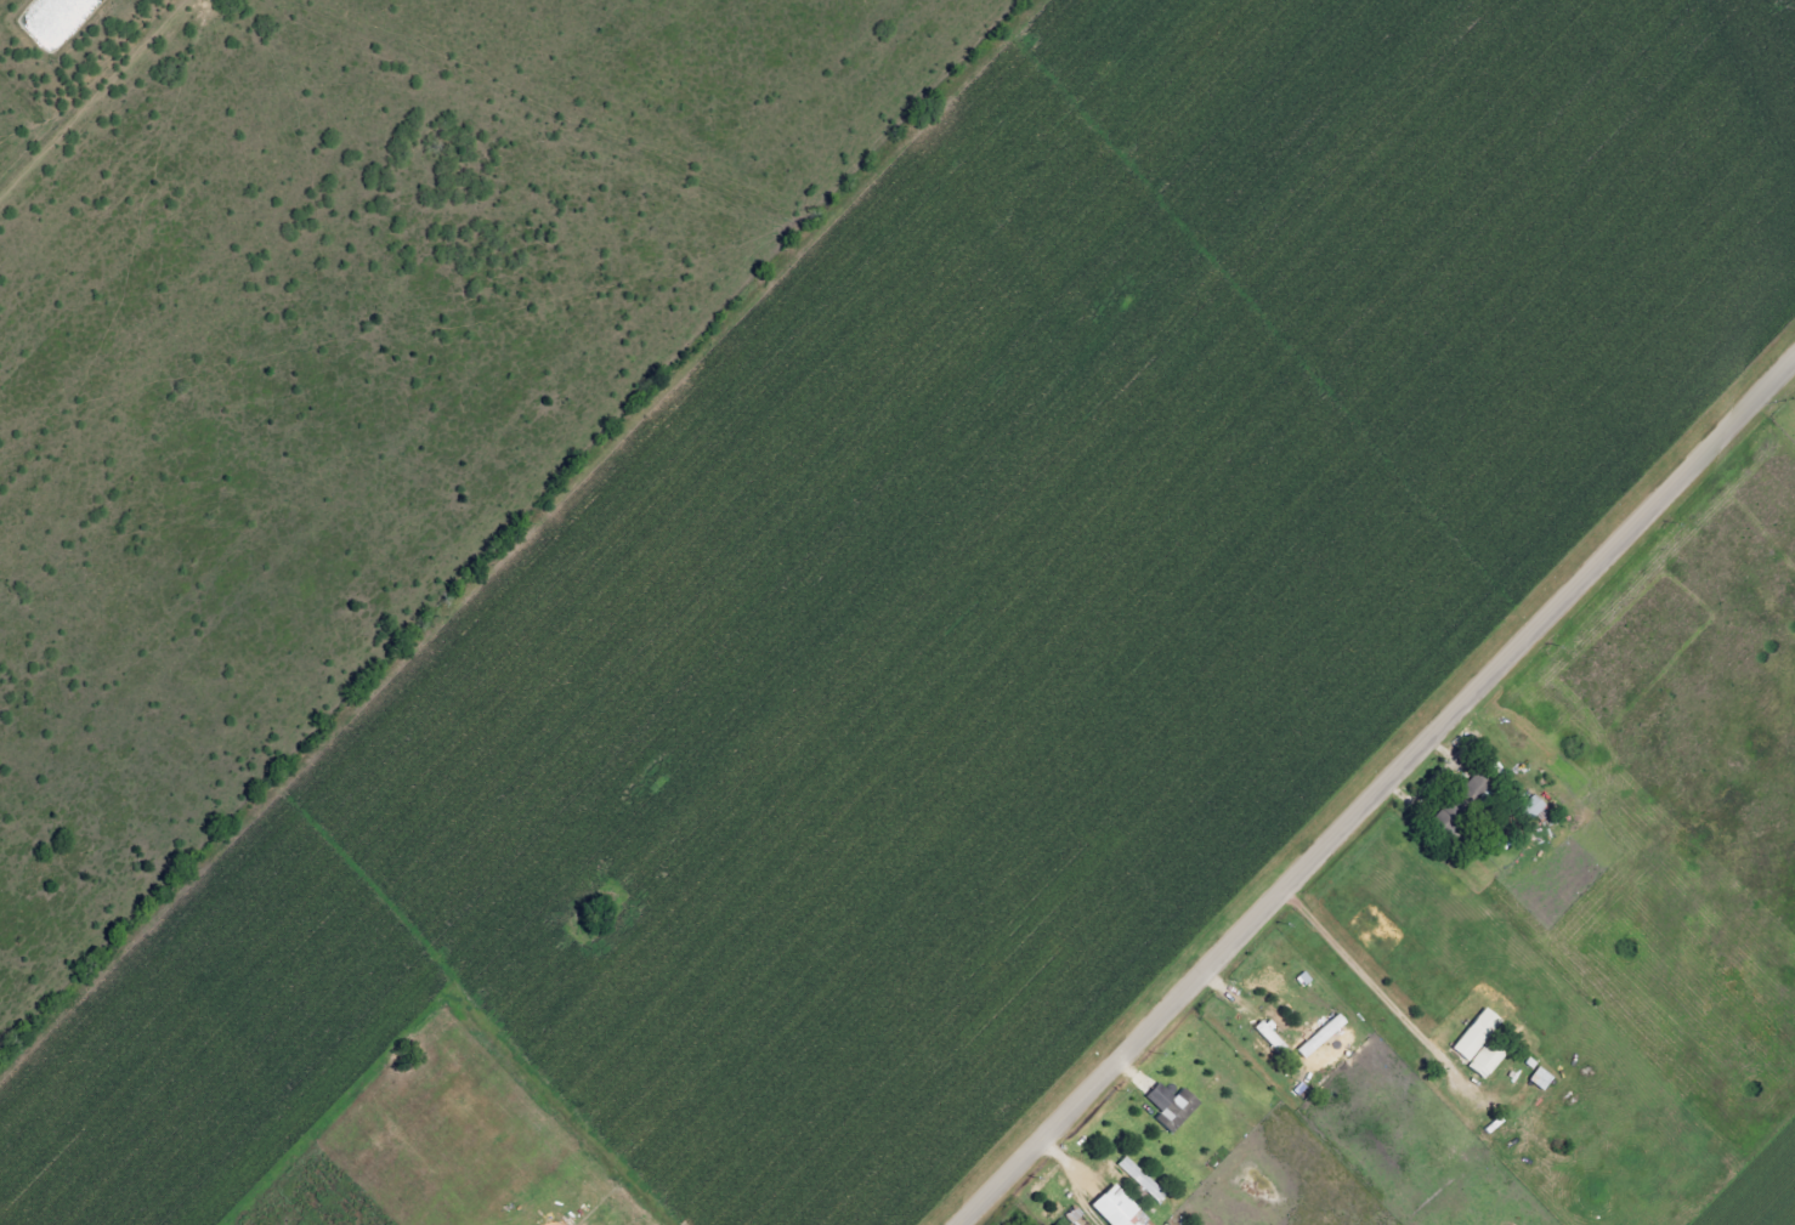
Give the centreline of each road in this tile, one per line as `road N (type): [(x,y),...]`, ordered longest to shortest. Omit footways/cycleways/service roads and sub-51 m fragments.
road 1 (residential): [(964,1224),(1794,365)]

